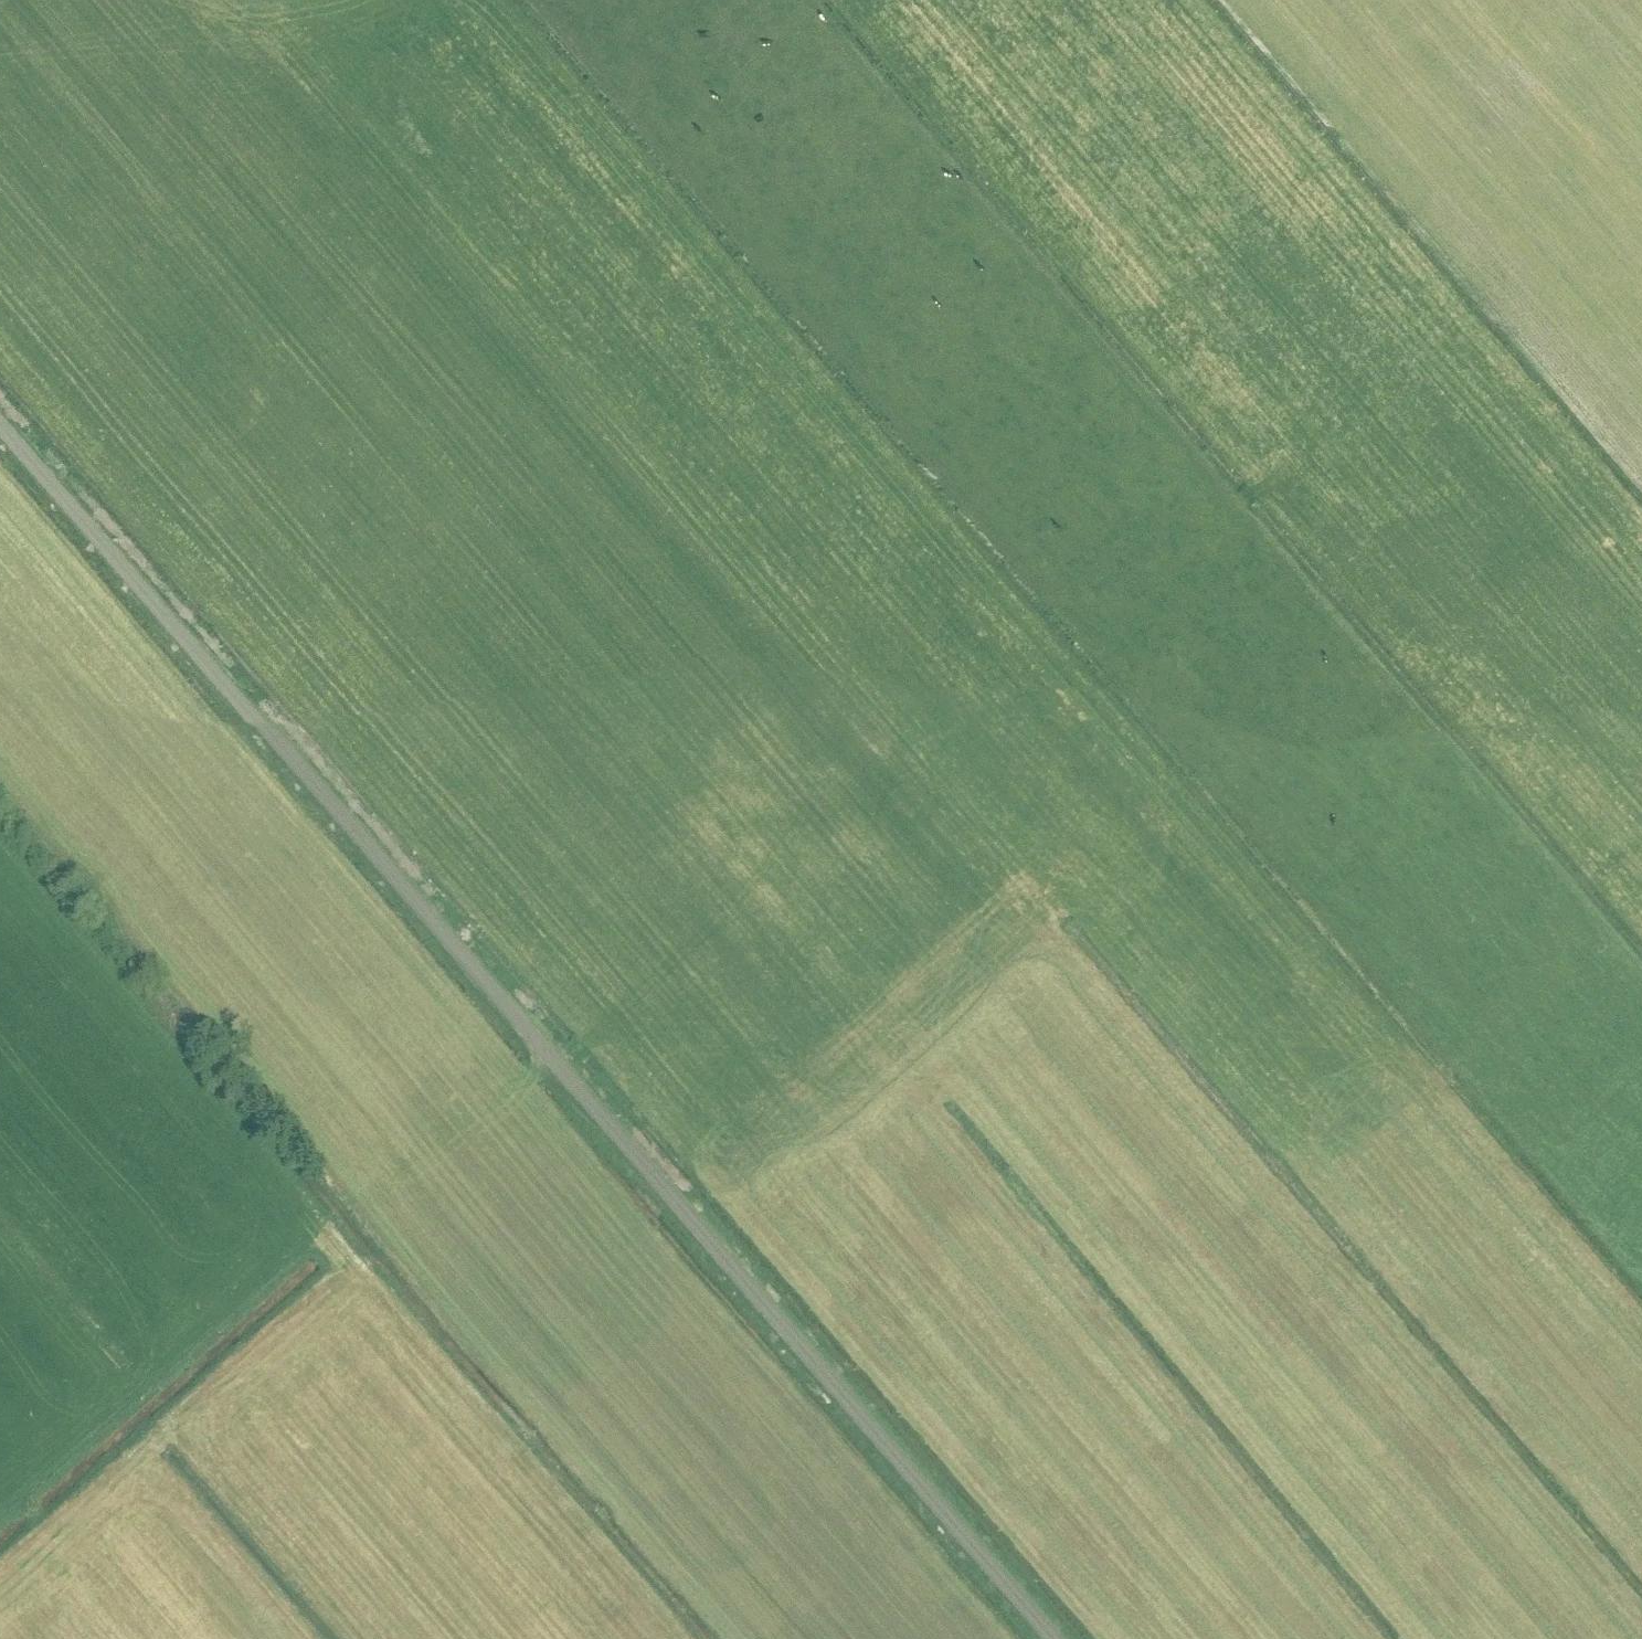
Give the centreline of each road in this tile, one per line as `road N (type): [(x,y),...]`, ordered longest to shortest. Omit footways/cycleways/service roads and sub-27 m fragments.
road 1 (unclassified): [(1051,1638),(0,422)]

